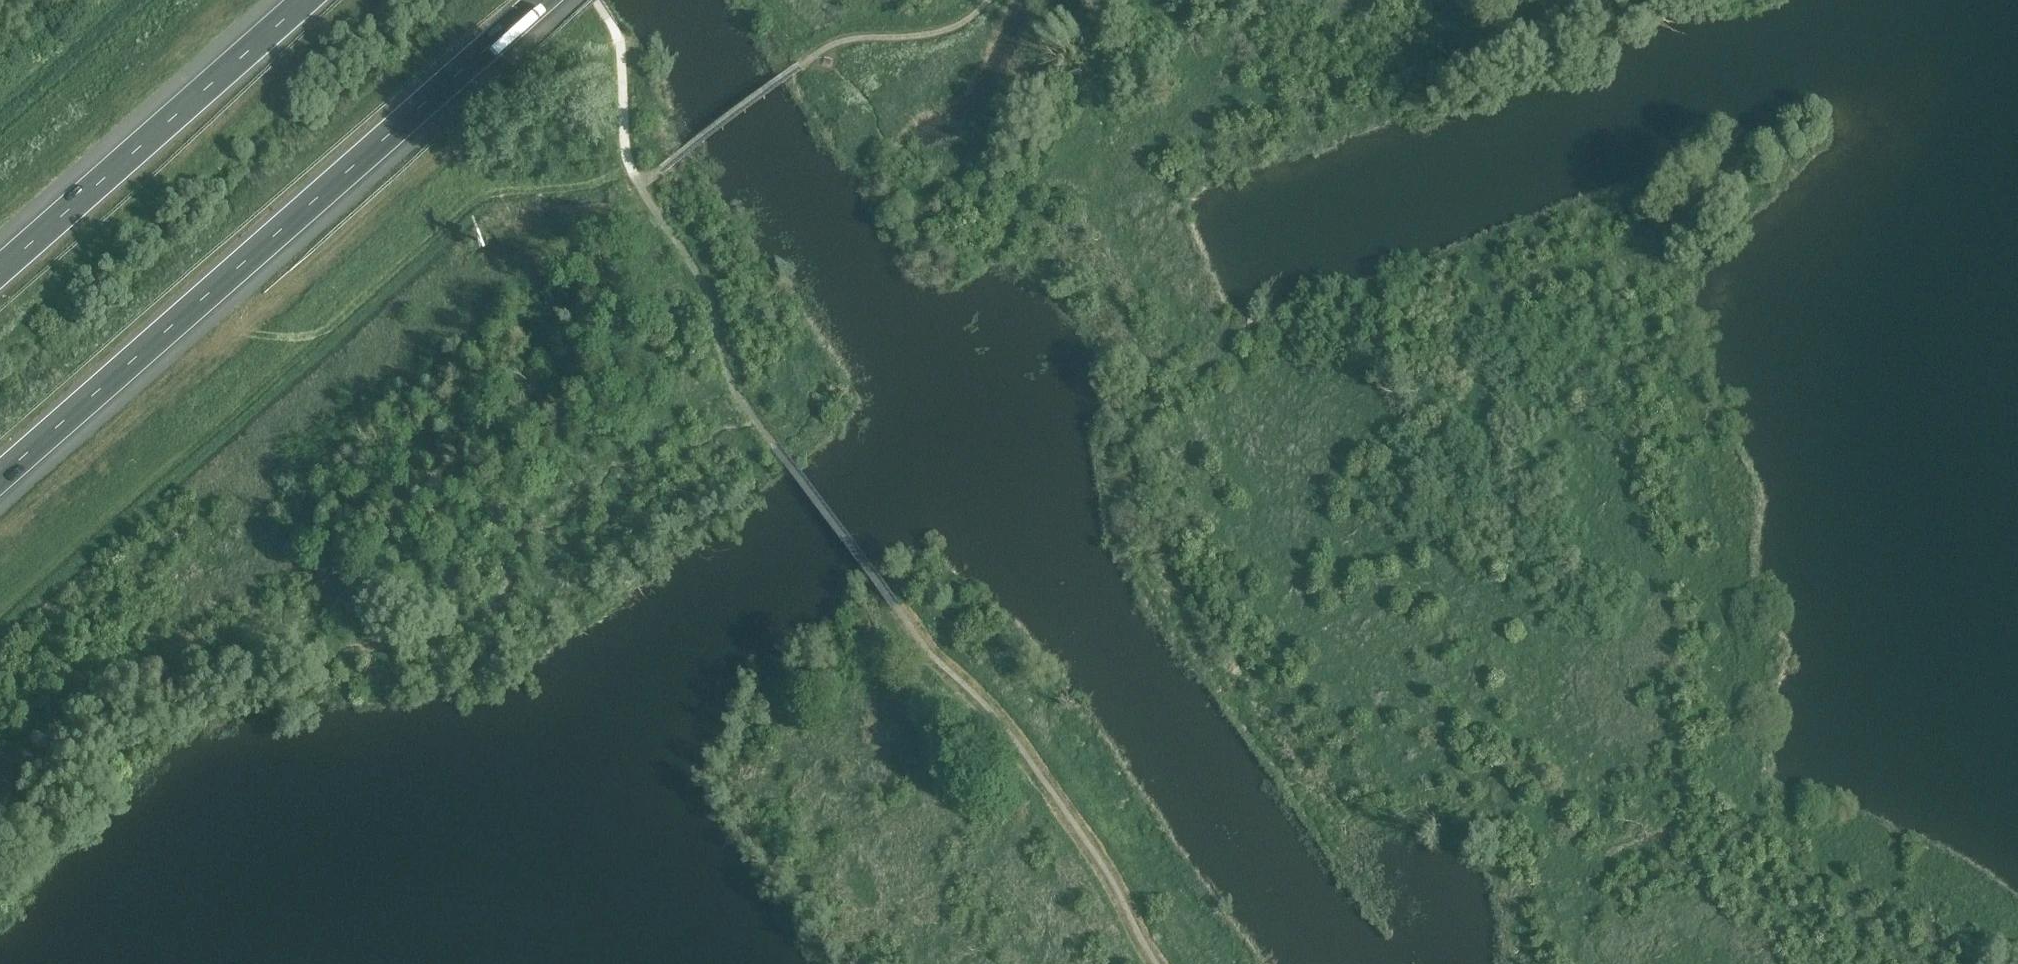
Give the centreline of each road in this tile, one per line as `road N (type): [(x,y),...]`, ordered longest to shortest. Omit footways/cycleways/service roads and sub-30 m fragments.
road 1 (motorway): [(0,475),(543,0)]
road 2 (motorway): [(301,0),(0,262)]

